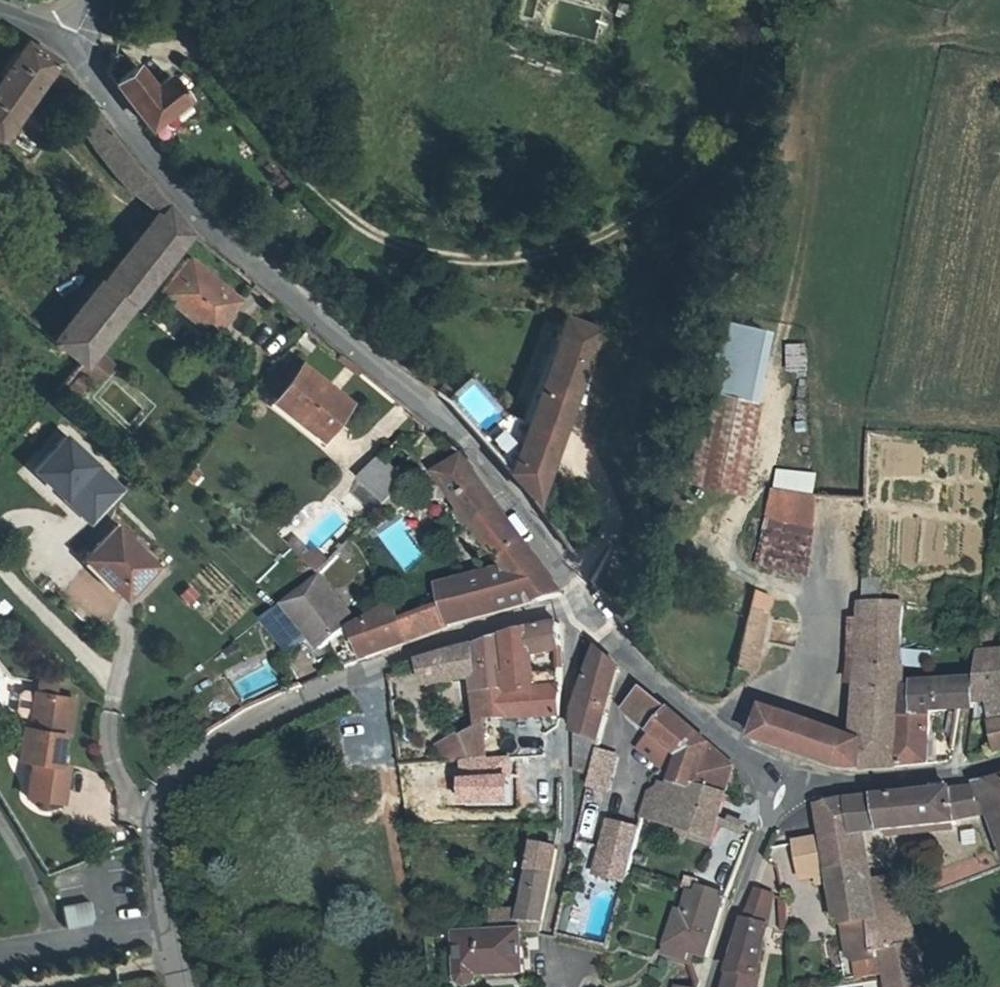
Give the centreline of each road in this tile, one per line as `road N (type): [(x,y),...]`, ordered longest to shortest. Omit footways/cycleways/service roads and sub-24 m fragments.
road 1 (residential): [(574,604),(424,398),(282,313),(52,35)]
road 2 (residential): [(574,604),(302,696),(193,755),(162,787),(149,820),(166,925)]
road 3 (residential): [(796,784),(676,698),(574,604)]
road 4 (residential): [(796,784),(750,852),(710,986)]
road 5 (residential): [(796,784),(999,759)]
road 6 (residential): [(166,925),(0,951)]

